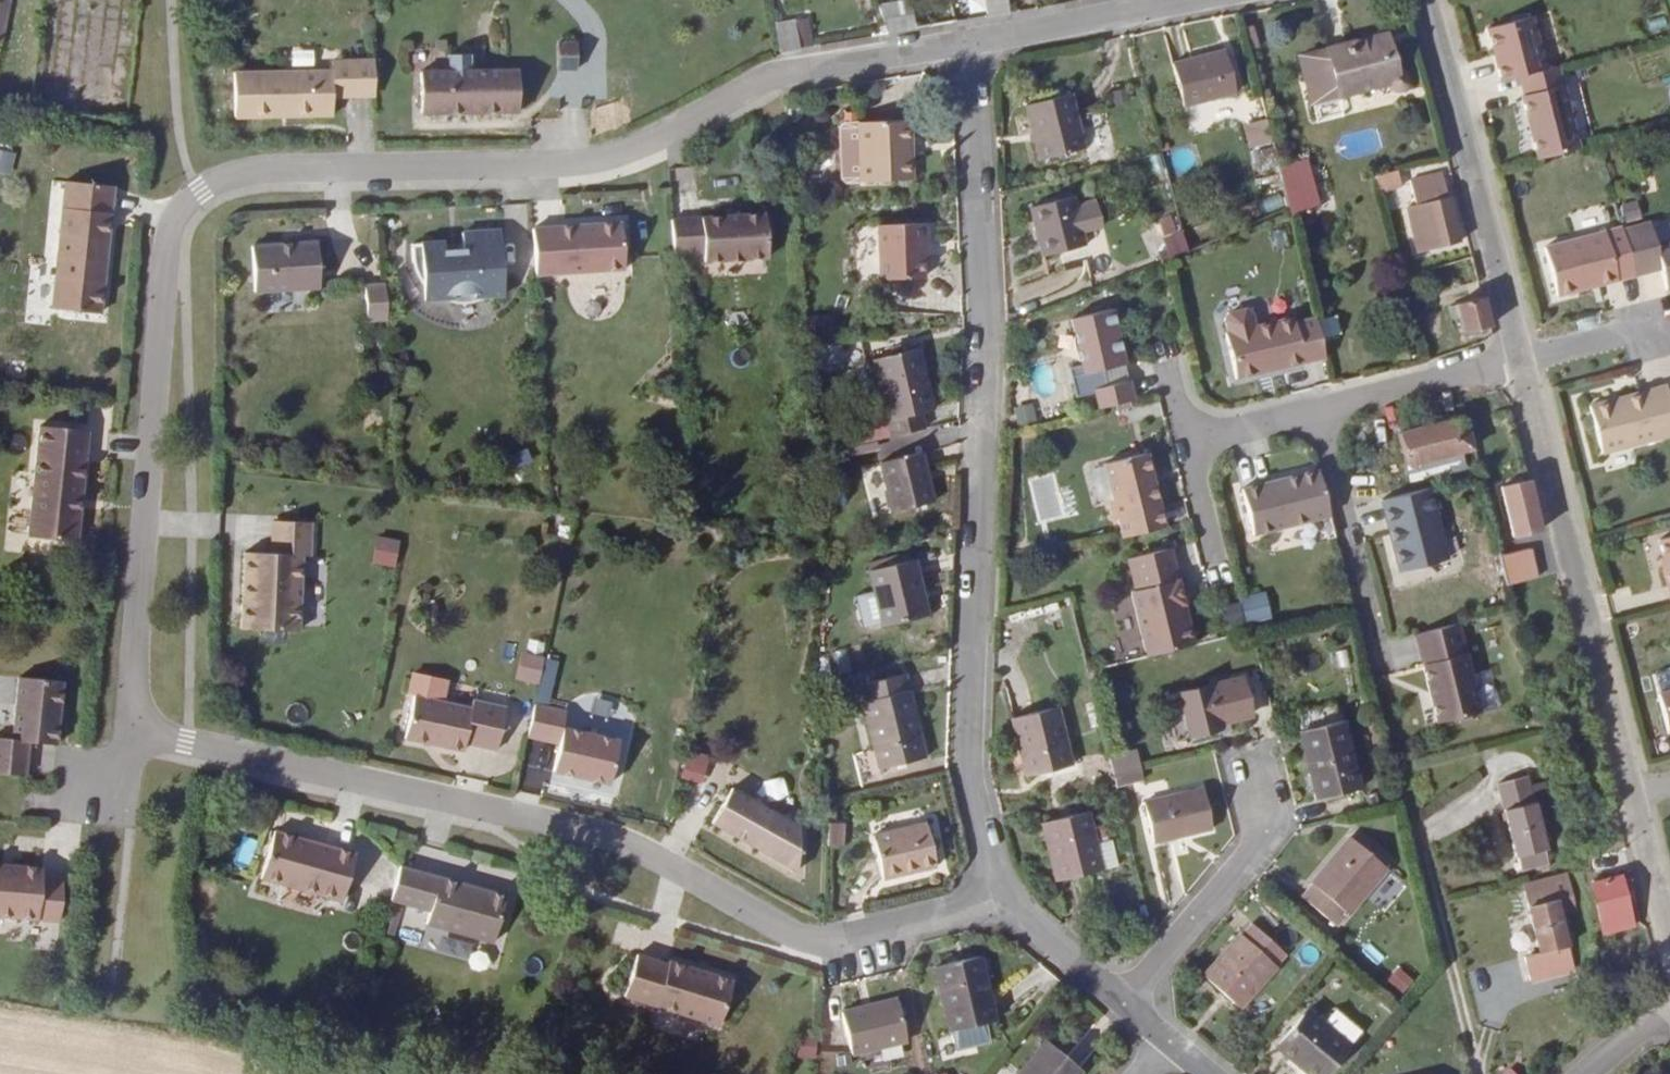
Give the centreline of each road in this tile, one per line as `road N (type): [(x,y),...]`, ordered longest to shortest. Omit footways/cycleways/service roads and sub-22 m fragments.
road 1 (residential): [(971,45),(789,74),(607,165),(270,169),(202,192),(171,238),(132,731)]
road 2 (residential): [(132,731),(605,834),(807,939),(835,940),(1001,897)]
road 3 (residential): [(971,45),(987,368),(966,767),(1001,897)]
road 4 (residential): [(1636,795),(1523,360)]
road 5 (residential): [(1523,360),(1430,0)]
road 6 (residential): [(1128,998),(1263,842),(1249,769)]
road 7 (residential): [(1318,410),(1377,644)]
road 8 (residential): [(971,45),(1200,0)]
road 9 (residential): [(1318,410),(1523,360)]
road 10 (residential): [(1001,897),(1128,998)]
road 11 (residential): [(1669,926),(1636,795)]
road 12 (residential): [(1189,444),(1318,410)]
road 13 (residential): [(1651,328),(1523,360)]

